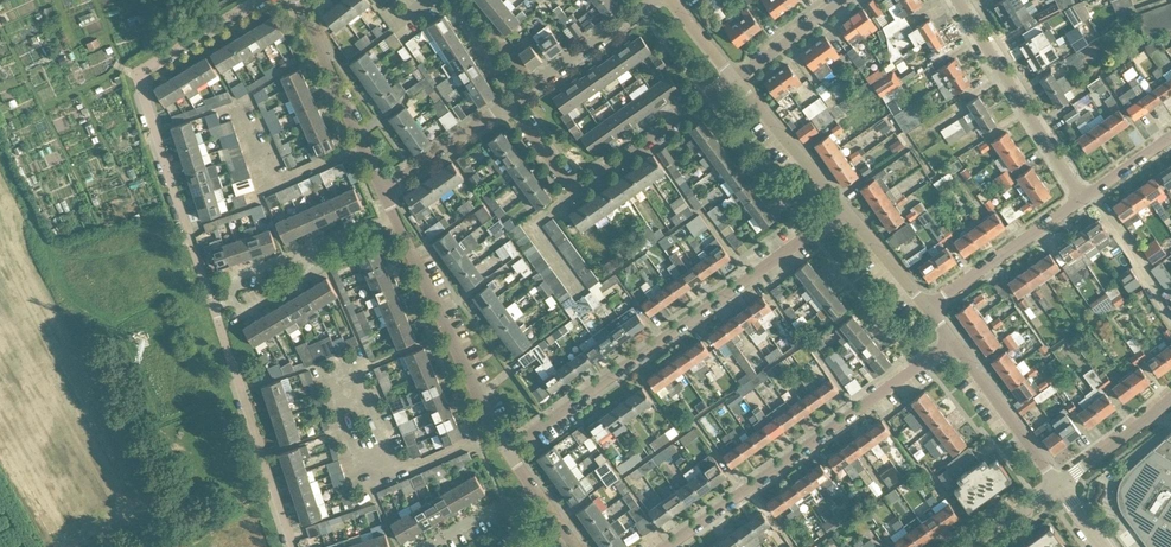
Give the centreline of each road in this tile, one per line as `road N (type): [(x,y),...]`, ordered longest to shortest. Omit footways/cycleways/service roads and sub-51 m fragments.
road 1 (residential): [(845,210),(507,449)]
road 2 (residential): [(214,304),(141,80),(259,0)]
road 3 (residential): [(667,546),(952,340)]
road 4 (residential): [(510,103),(576,181),(736,80)]
road 5 (residential): [(291,546),(214,304)]
road 6 (residential): [(507,449),(398,225)]
road 7 (residential): [(1081,200),(958,0)]
road 8 (residential): [(383,190),(301,0)]
road 9 (residential): [(927,307),(1081,200)]
road 10 (unclassified): [(1059,486),(952,340)]
road 11 (unclassified): [(845,210),(736,80)]
road 12 (residential): [(519,97),(648,0)]
road 13 (residential): [(383,190),(510,103)]
road 14 (residential): [(1059,486),(1170,397)]
road 15 (residential): [(845,0),(736,80)]
road 16 (unclassified): [(927,307),(845,210)]

